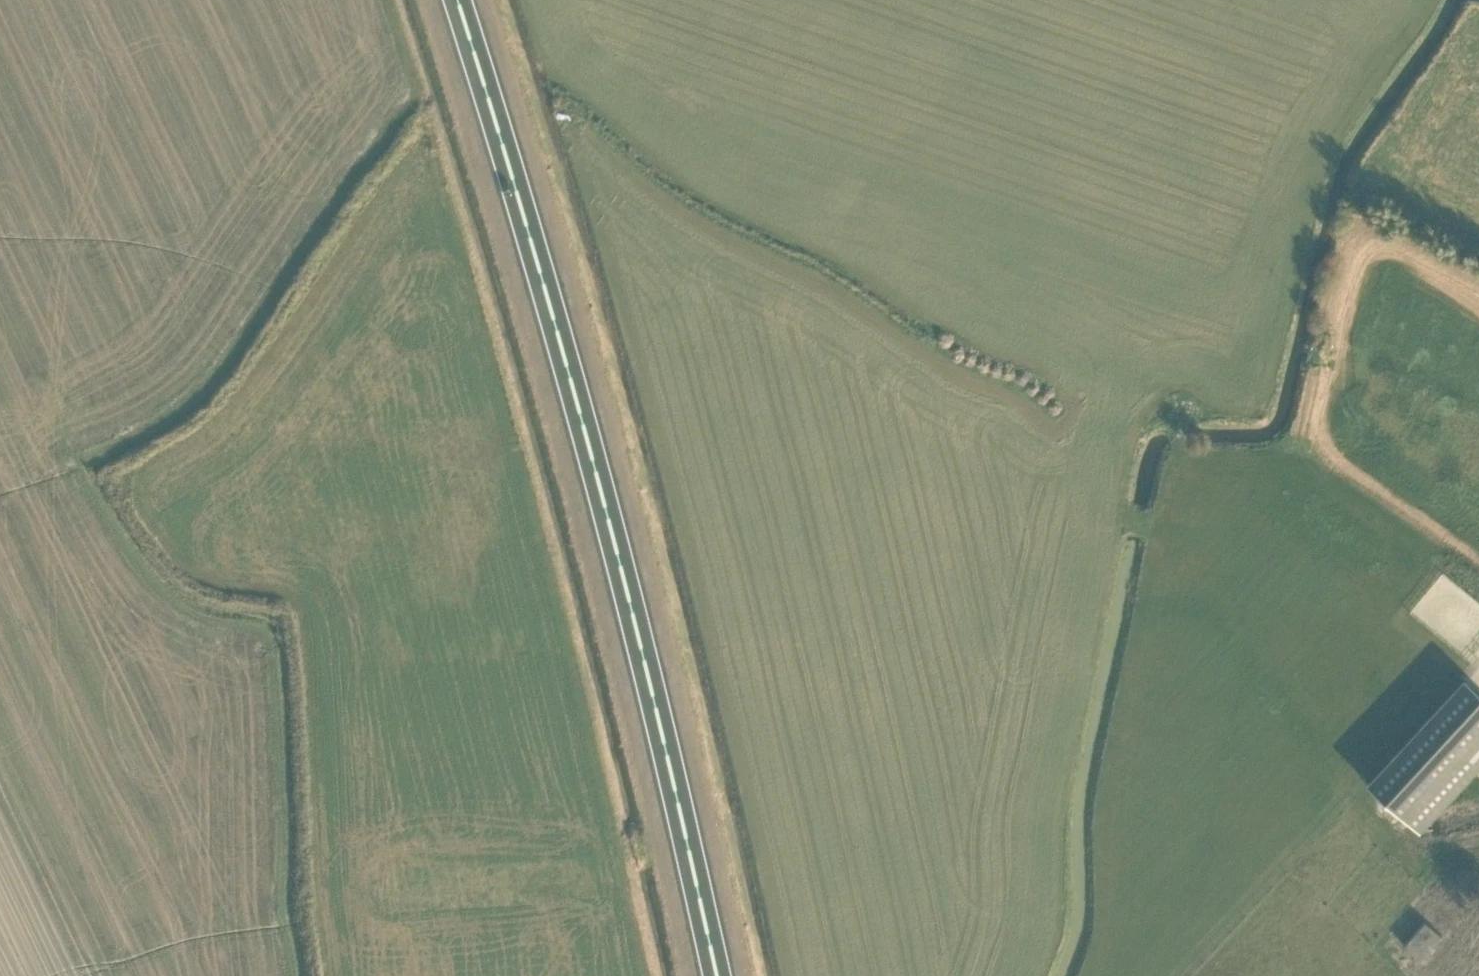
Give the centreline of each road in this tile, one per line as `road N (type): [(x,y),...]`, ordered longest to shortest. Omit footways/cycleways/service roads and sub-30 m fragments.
road 1 (trunk): [(717,975),(650,677),(458,0)]

